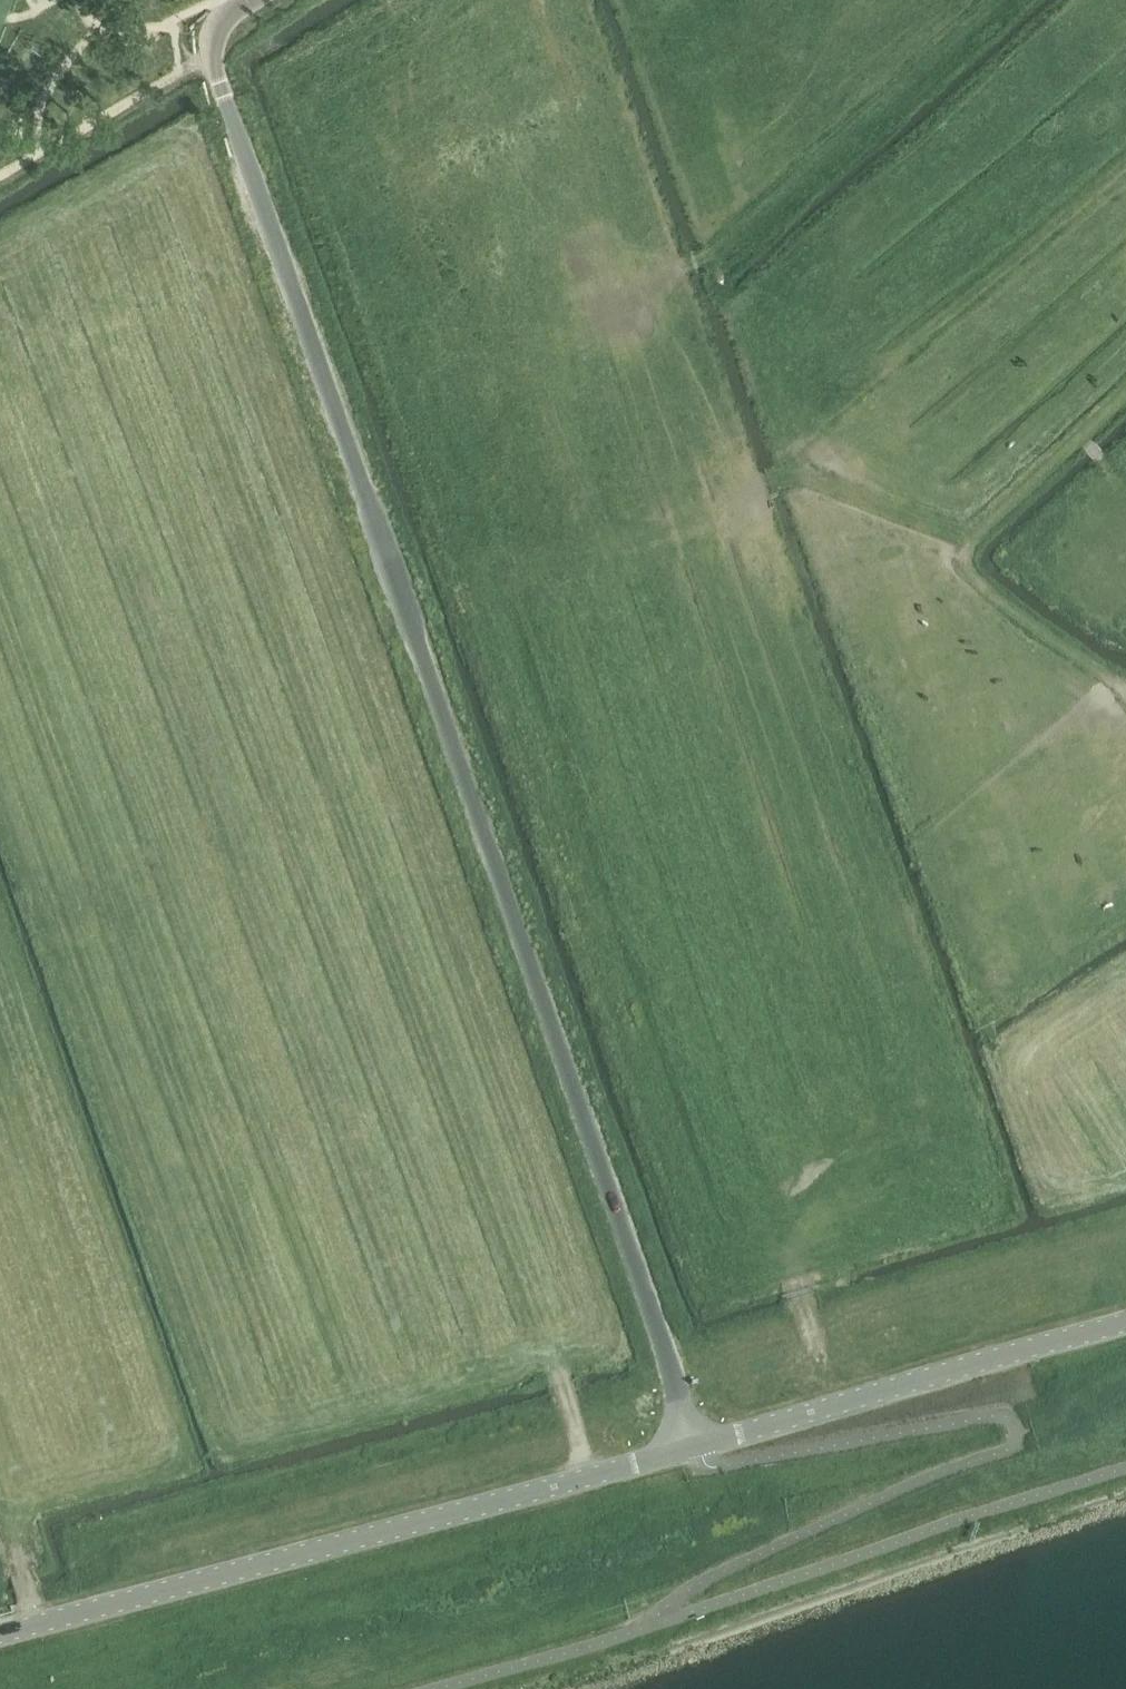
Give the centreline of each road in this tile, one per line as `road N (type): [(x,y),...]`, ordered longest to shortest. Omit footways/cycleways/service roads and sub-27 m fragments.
road 1 (unclassified): [(243,0),(215,28),(210,58),(697,1446)]
road 2 (tertiary): [(0,1634),(697,1446)]
road 3 (tertiary): [(697,1446),(1125,1325)]

